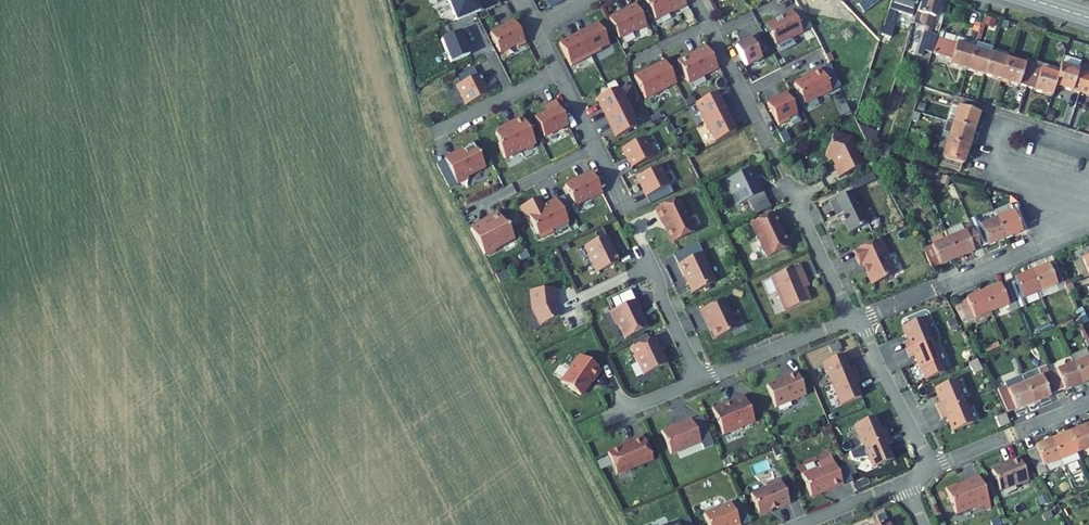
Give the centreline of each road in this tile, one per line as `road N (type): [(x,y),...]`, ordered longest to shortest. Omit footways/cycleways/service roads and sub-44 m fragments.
road 1 (residential): [(1088,192),(986,162),(998,121),(1088,150)]
road 2 (residential): [(857,320),(932,469)]
road 3 (residential): [(935,289),(1088,226)]
road 4 (residential): [(696,0),(771,145)]
road 5 (residential): [(850,318),(700,379)]
road 6 (residential): [(786,184),(850,318)]
road 7 (residential): [(595,147),(467,212)]
road 8 (residential): [(643,248),(700,379)]

